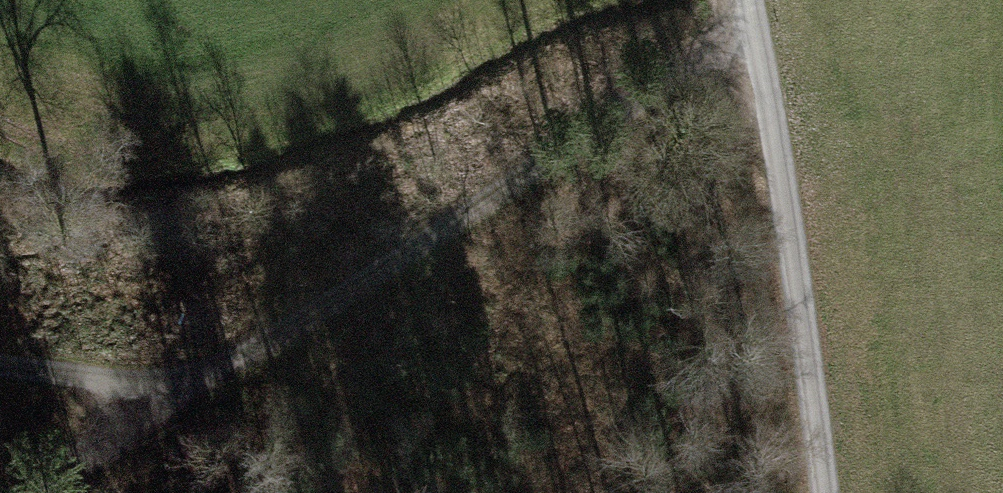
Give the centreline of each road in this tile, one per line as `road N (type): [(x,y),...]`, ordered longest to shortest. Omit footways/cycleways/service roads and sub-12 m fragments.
road 1 (track): [(750,33),(469,203),(233,363),(0,357)]
road 2 (unclassified): [(820,492),(744,0)]
road 3 (track): [(27,492),(233,363)]

